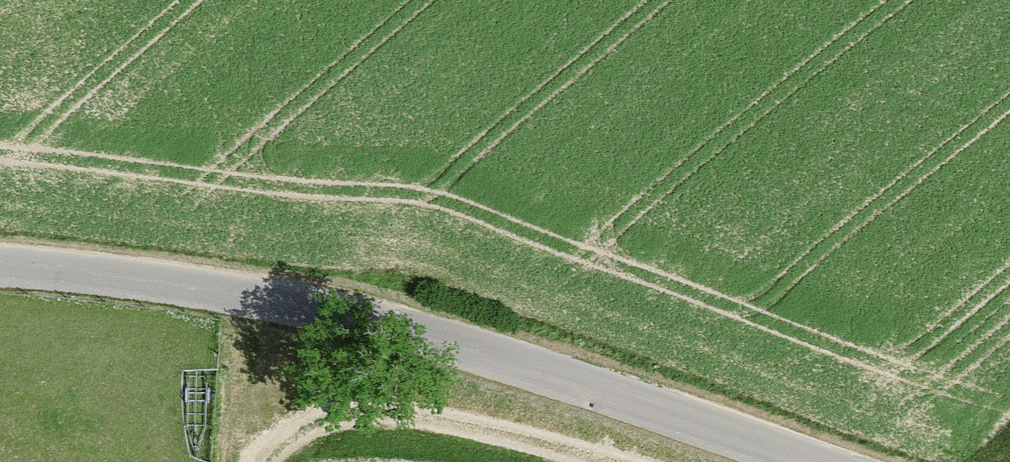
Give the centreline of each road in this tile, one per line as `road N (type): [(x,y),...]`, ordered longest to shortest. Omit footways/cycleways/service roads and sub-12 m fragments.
road 1 (unclassified): [(821,461),(431,335),(255,295),(0,263)]
road 2 (track): [(262,461),(326,415),(374,410),(615,461)]

